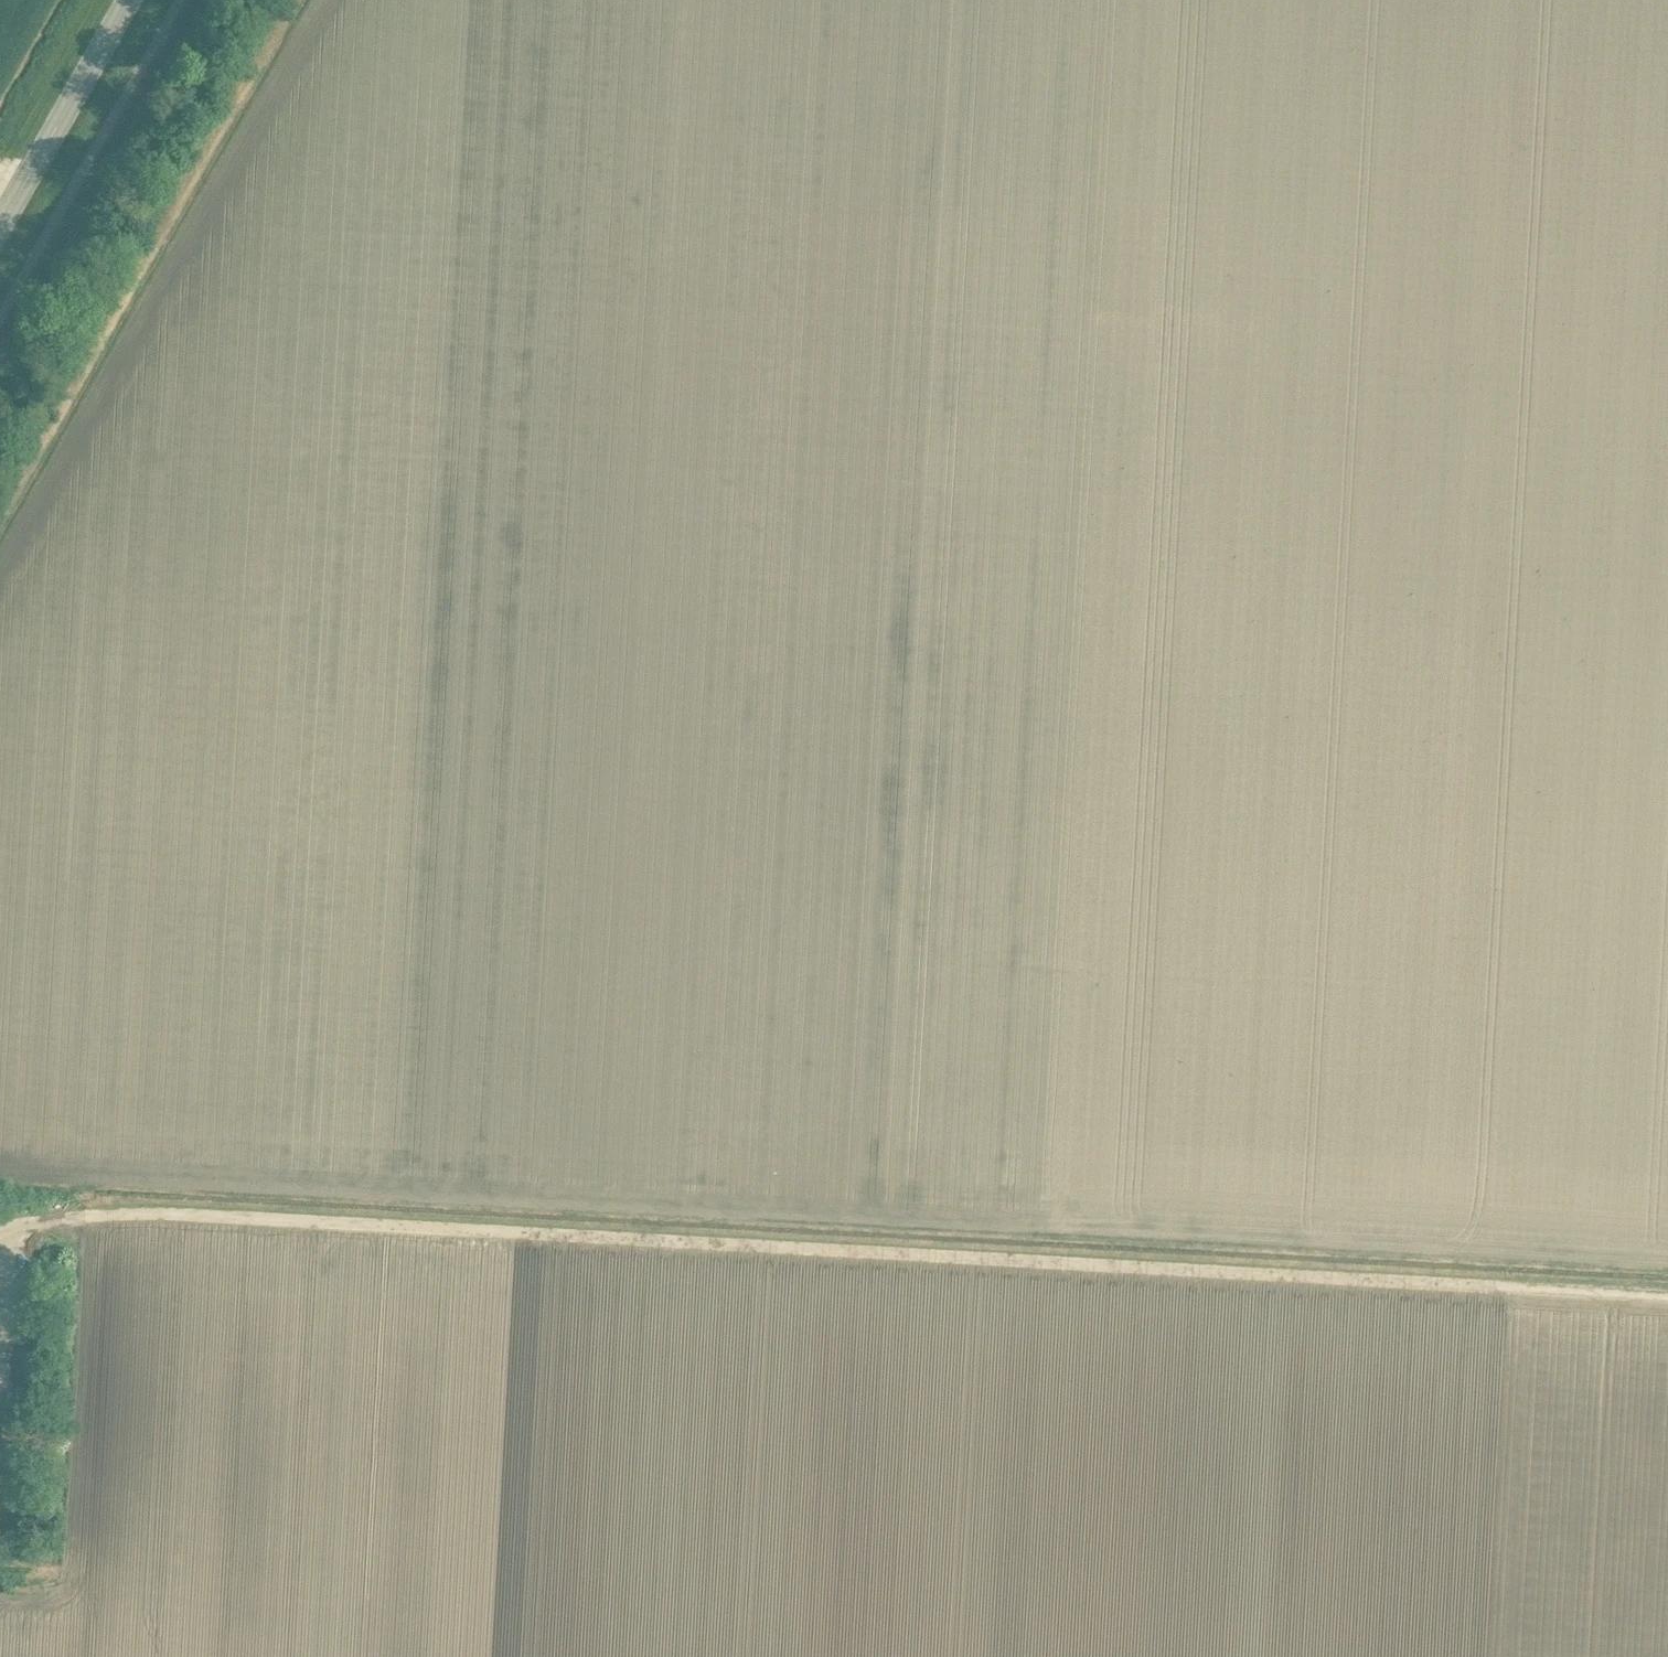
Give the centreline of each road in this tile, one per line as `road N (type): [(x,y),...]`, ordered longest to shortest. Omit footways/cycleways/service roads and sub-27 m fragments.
road 1 (tertiary): [(0,220),(125,0)]

